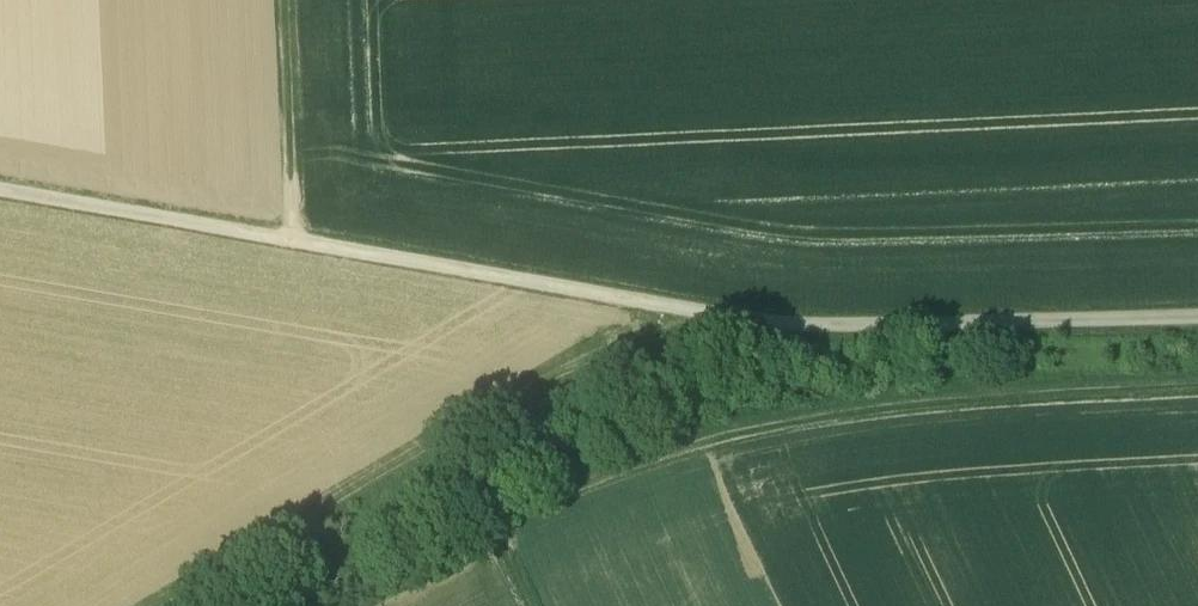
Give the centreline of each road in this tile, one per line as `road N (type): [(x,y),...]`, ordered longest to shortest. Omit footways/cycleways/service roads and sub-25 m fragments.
road 1 (track): [(0,192),(803,328),(1197,317)]
road 2 (track): [(1197,387),(877,410),(721,439),(622,468),(498,531),(532,605)]
road 3 (track): [(292,244),(285,0)]

